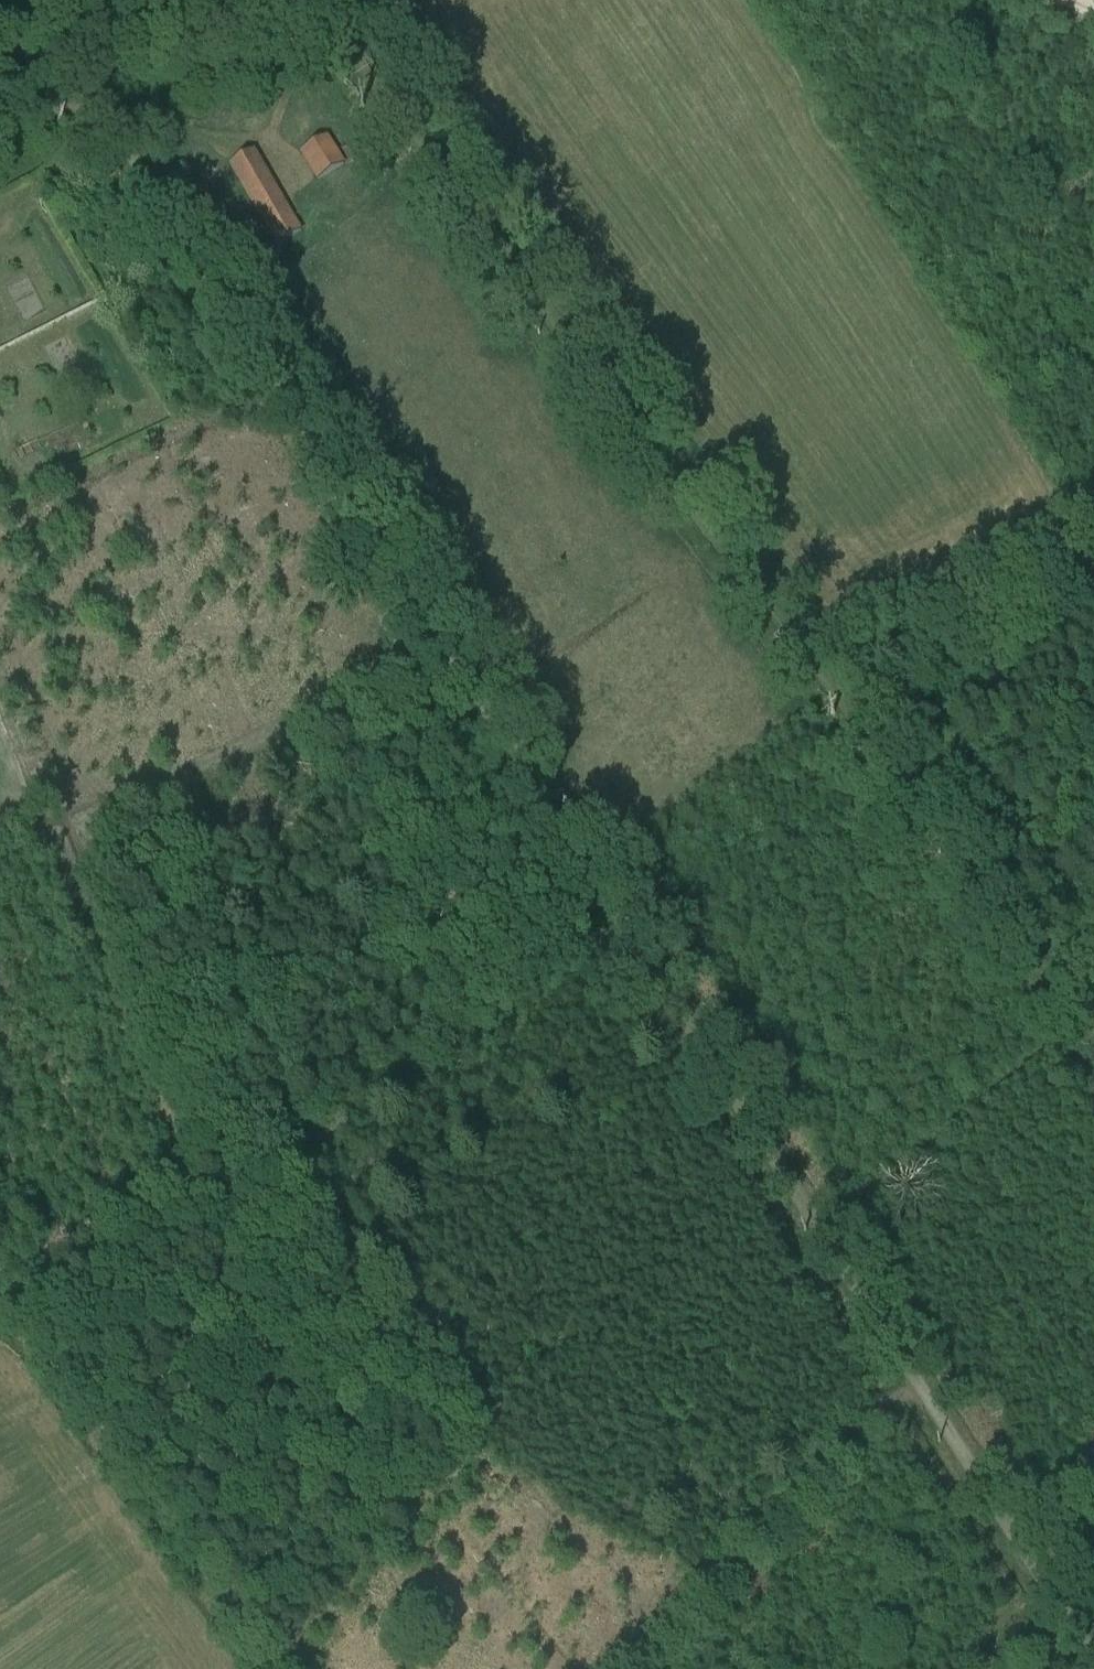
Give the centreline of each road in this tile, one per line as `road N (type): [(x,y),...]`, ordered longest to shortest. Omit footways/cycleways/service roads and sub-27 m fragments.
road 1 (unclassified): [(1093,1667),(822,1234)]
road 2 (track): [(0,125),(278,0)]

